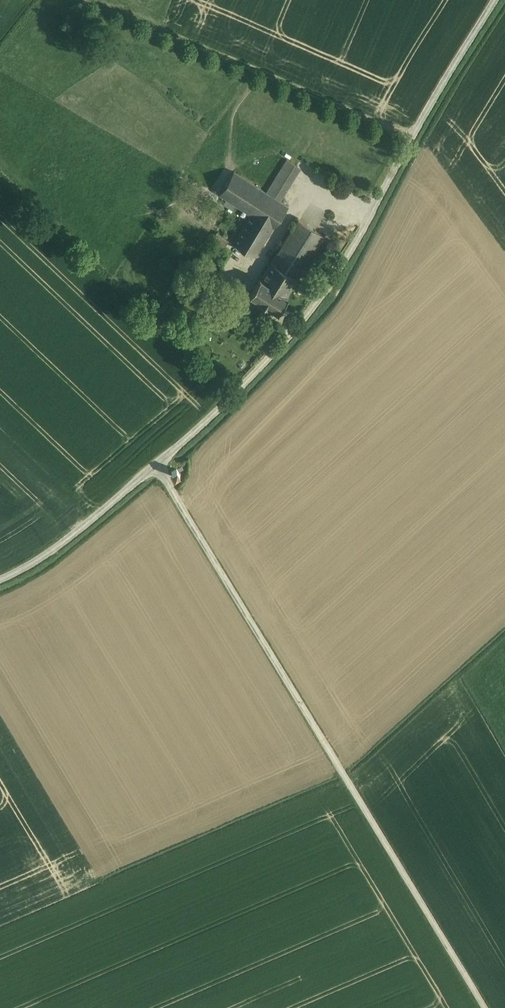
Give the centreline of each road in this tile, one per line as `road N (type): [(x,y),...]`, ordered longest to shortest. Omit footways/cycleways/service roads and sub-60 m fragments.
road 1 (unclassified): [(485,1007),(157,465)]
road 2 (unclassified): [(157,465),(297,329),(357,241),(411,137)]
road 3 (unclassified): [(411,137),(93,0)]
road 4 (unclassified): [(0,579),(38,561),(157,465)]
road 5 (unclassified): [(411,137),(495,0)]

